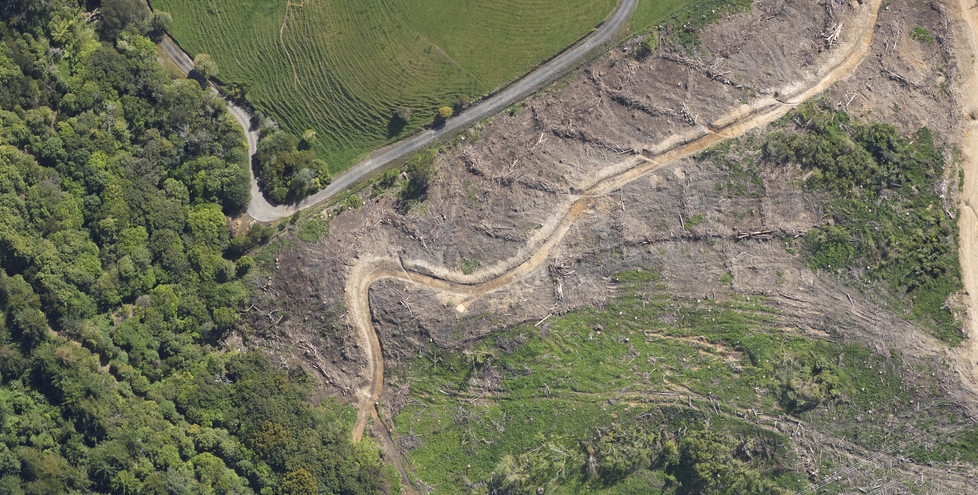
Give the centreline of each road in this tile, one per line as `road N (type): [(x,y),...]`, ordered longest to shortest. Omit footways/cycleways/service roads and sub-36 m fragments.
road 1 (track): [(877,0),(863,51),(839,75),(761,121),(602,186),(519,273),(461,290),(390,271),(367,278),(362,292),(378,376),(355,450),(353,494)]
road 2 (track): [(137,0),(172,52),(247,124),(259,203),(279,209),(501,99),(605,33),(629,0)]
road 3 (track): [(977,308),(972,223),(977,163)]

